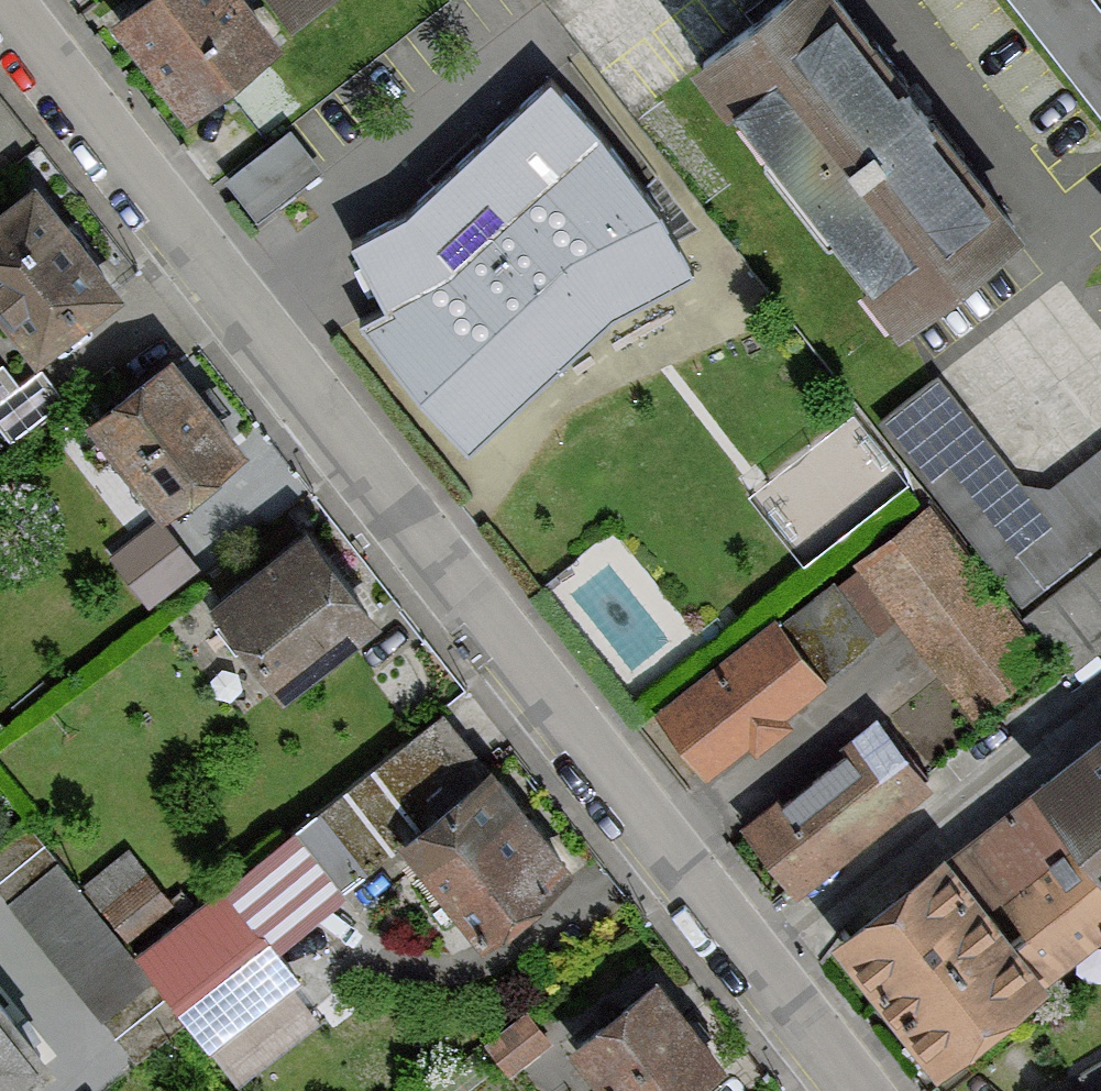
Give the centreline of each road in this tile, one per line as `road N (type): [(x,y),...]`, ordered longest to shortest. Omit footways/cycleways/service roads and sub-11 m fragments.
road 1 (unclassified): [(0,3),(857,1090)]

